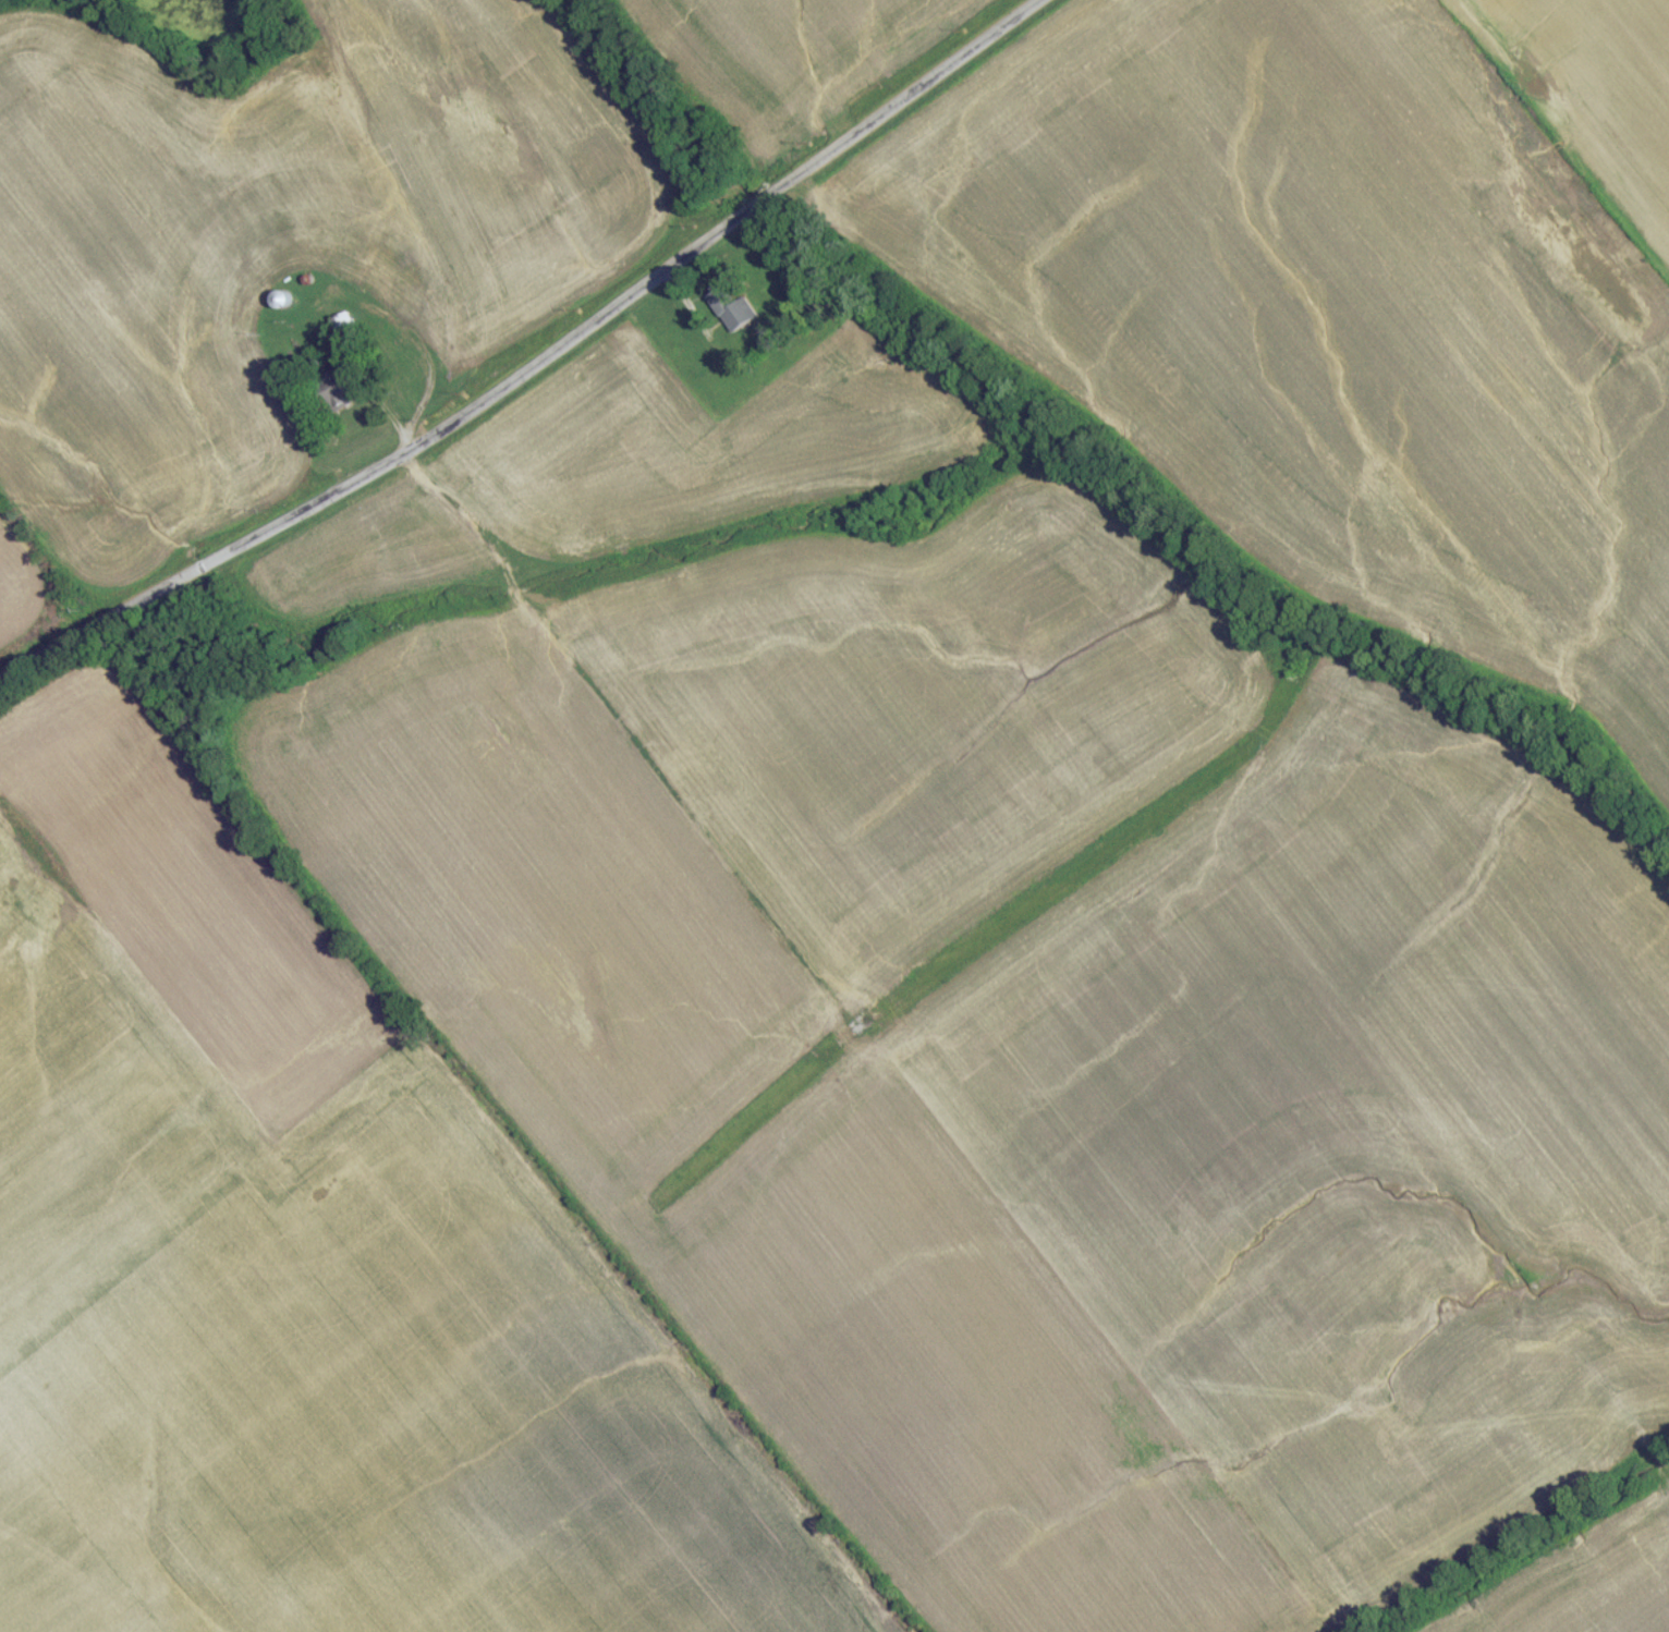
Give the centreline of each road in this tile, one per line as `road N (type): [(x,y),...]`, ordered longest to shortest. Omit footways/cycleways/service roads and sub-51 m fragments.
road 1 (residential): [(0,684),(107,617),(407,458),(1030,0)]

